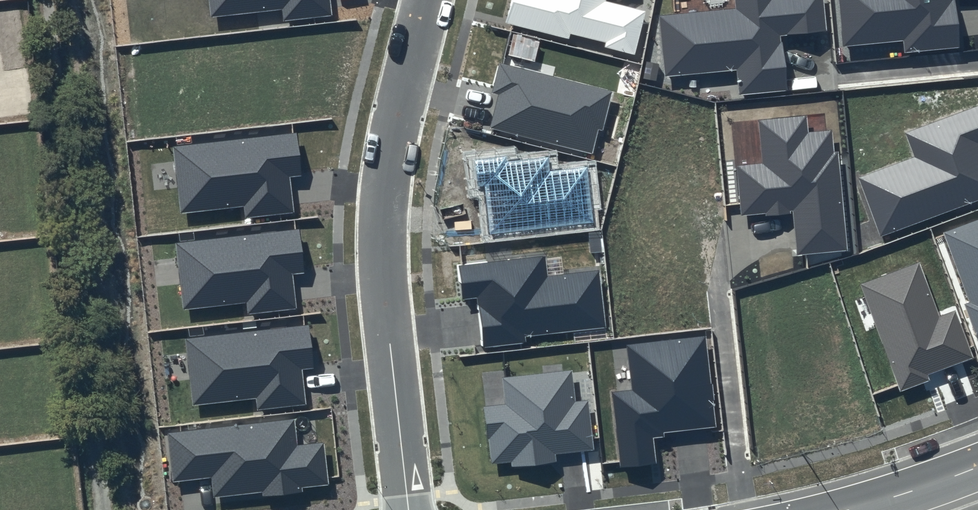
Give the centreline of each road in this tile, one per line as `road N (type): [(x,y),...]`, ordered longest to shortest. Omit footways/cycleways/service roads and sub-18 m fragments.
road 1 (residential): [(409,509),(382,275),(384,216),(396,119),(426,0)]
road 2 (residential): [(977,466),(845,509)]

